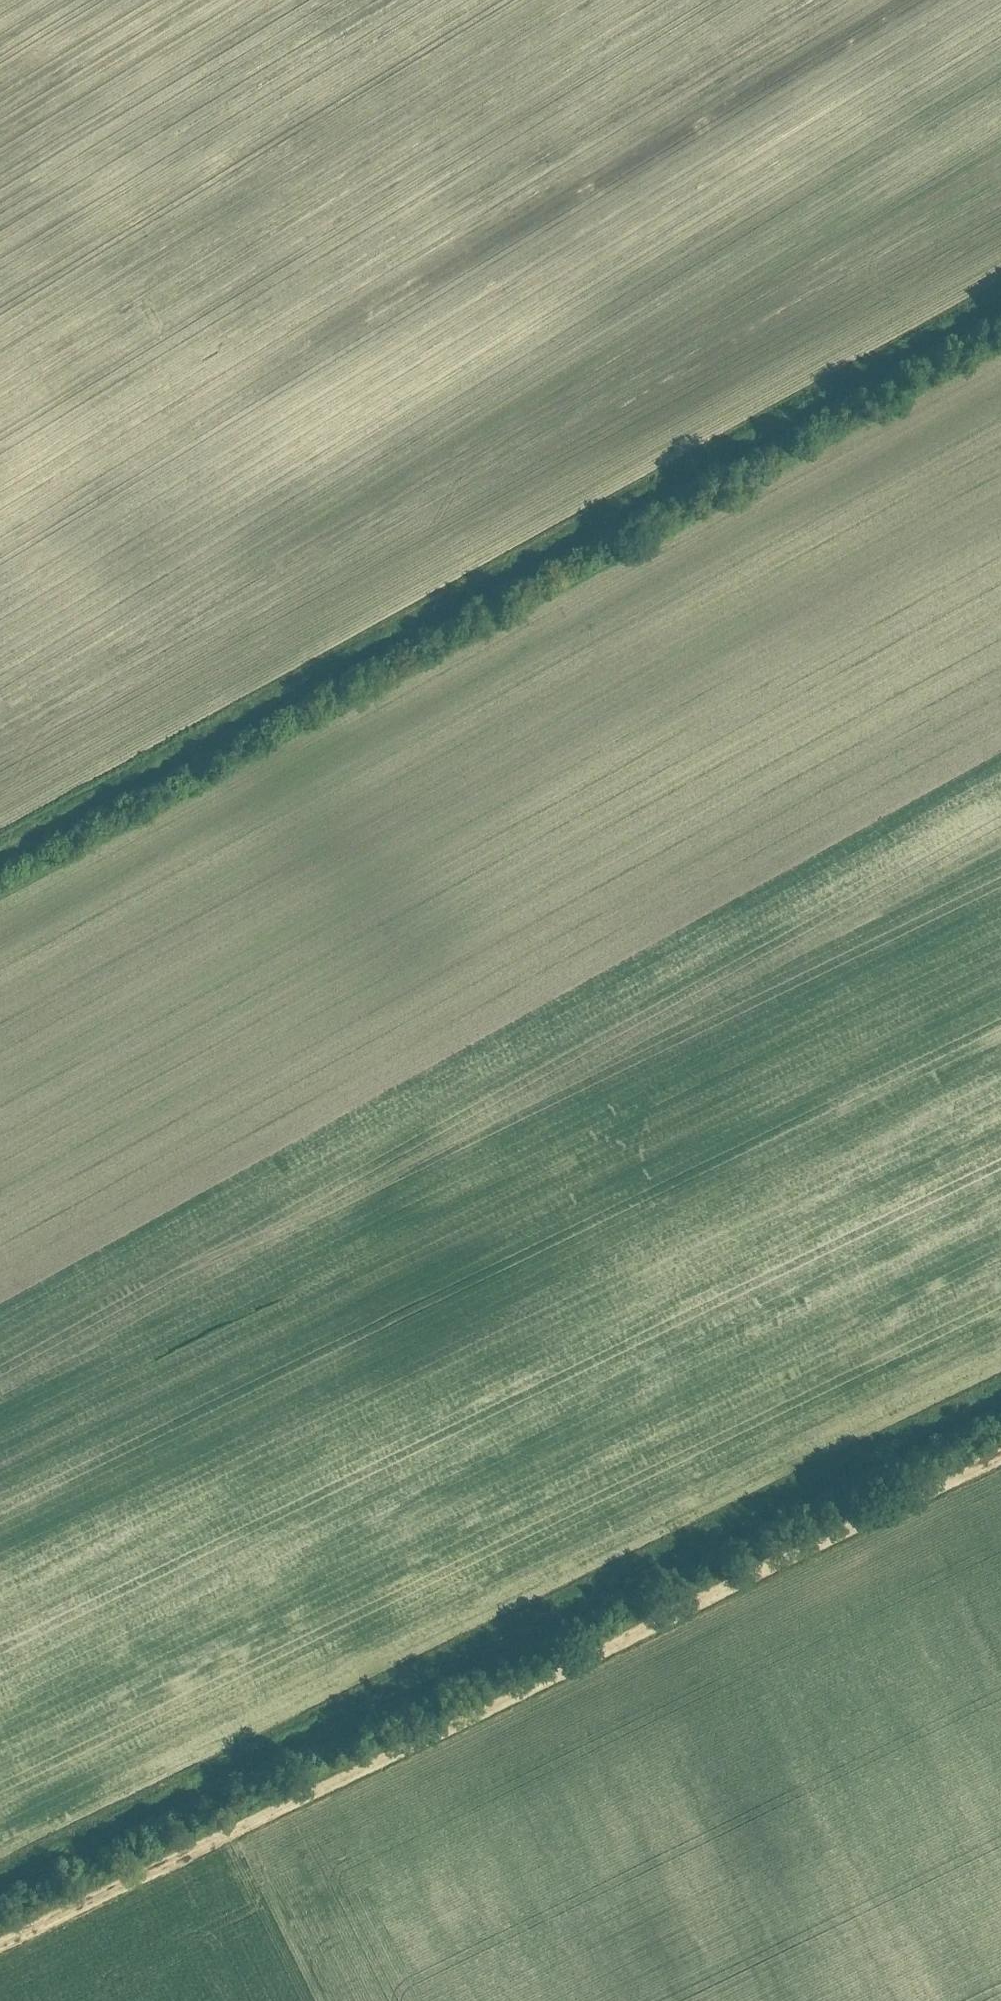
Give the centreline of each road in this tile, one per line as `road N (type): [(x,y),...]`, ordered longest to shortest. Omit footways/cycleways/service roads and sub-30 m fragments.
road 1 (track): [(0,1943),(1000,1455)]

